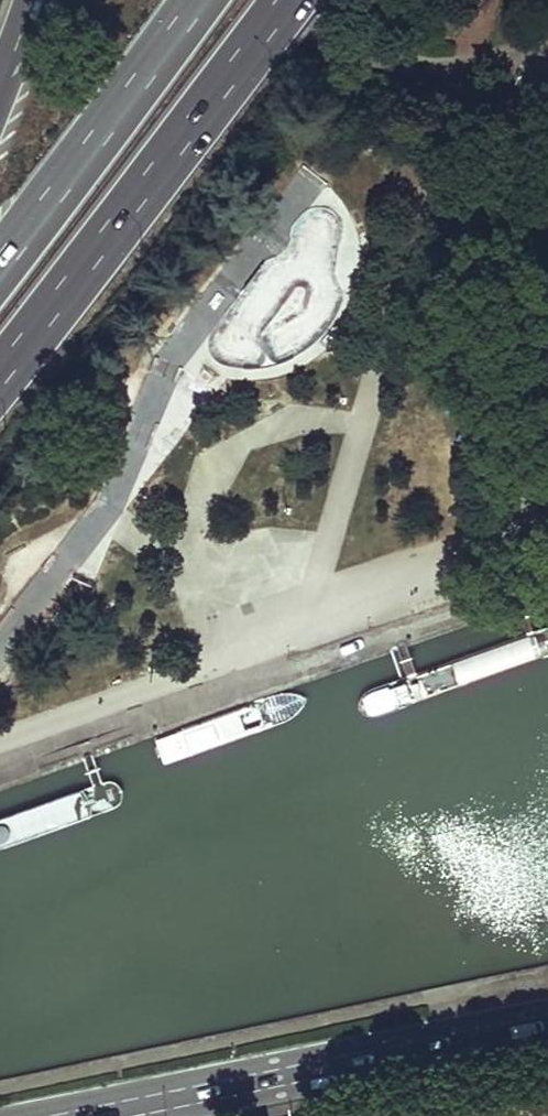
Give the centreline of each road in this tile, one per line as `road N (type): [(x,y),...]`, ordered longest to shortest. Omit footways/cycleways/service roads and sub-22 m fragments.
road 1 (motorway): [(0,373),(287,0)]
road 2 (primary): [(94,1115),(547,1022)]
road 3 (motorway): [(202,0),(0,263)]

